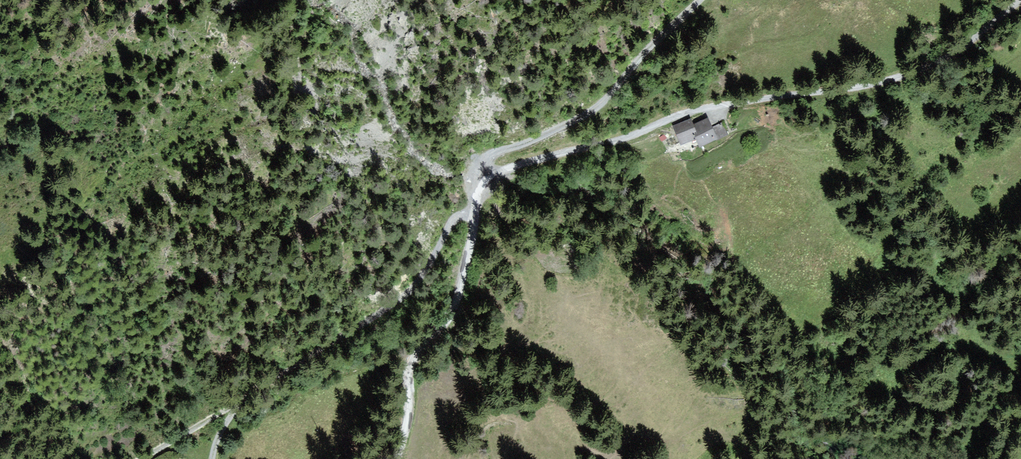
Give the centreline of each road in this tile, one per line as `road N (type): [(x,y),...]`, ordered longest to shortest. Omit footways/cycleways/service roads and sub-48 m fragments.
road 1 (unclassified): [(1020,2),(948,58),(892,82),(699,110),(483,181),(460,299),(415,359),(410,381)]
road 2 (track): [(475,210),(449,228),(418,286),(399,301),(143,458)]
road 3 (track): [(483,181),(493,153),(600,103),(697,0)]

